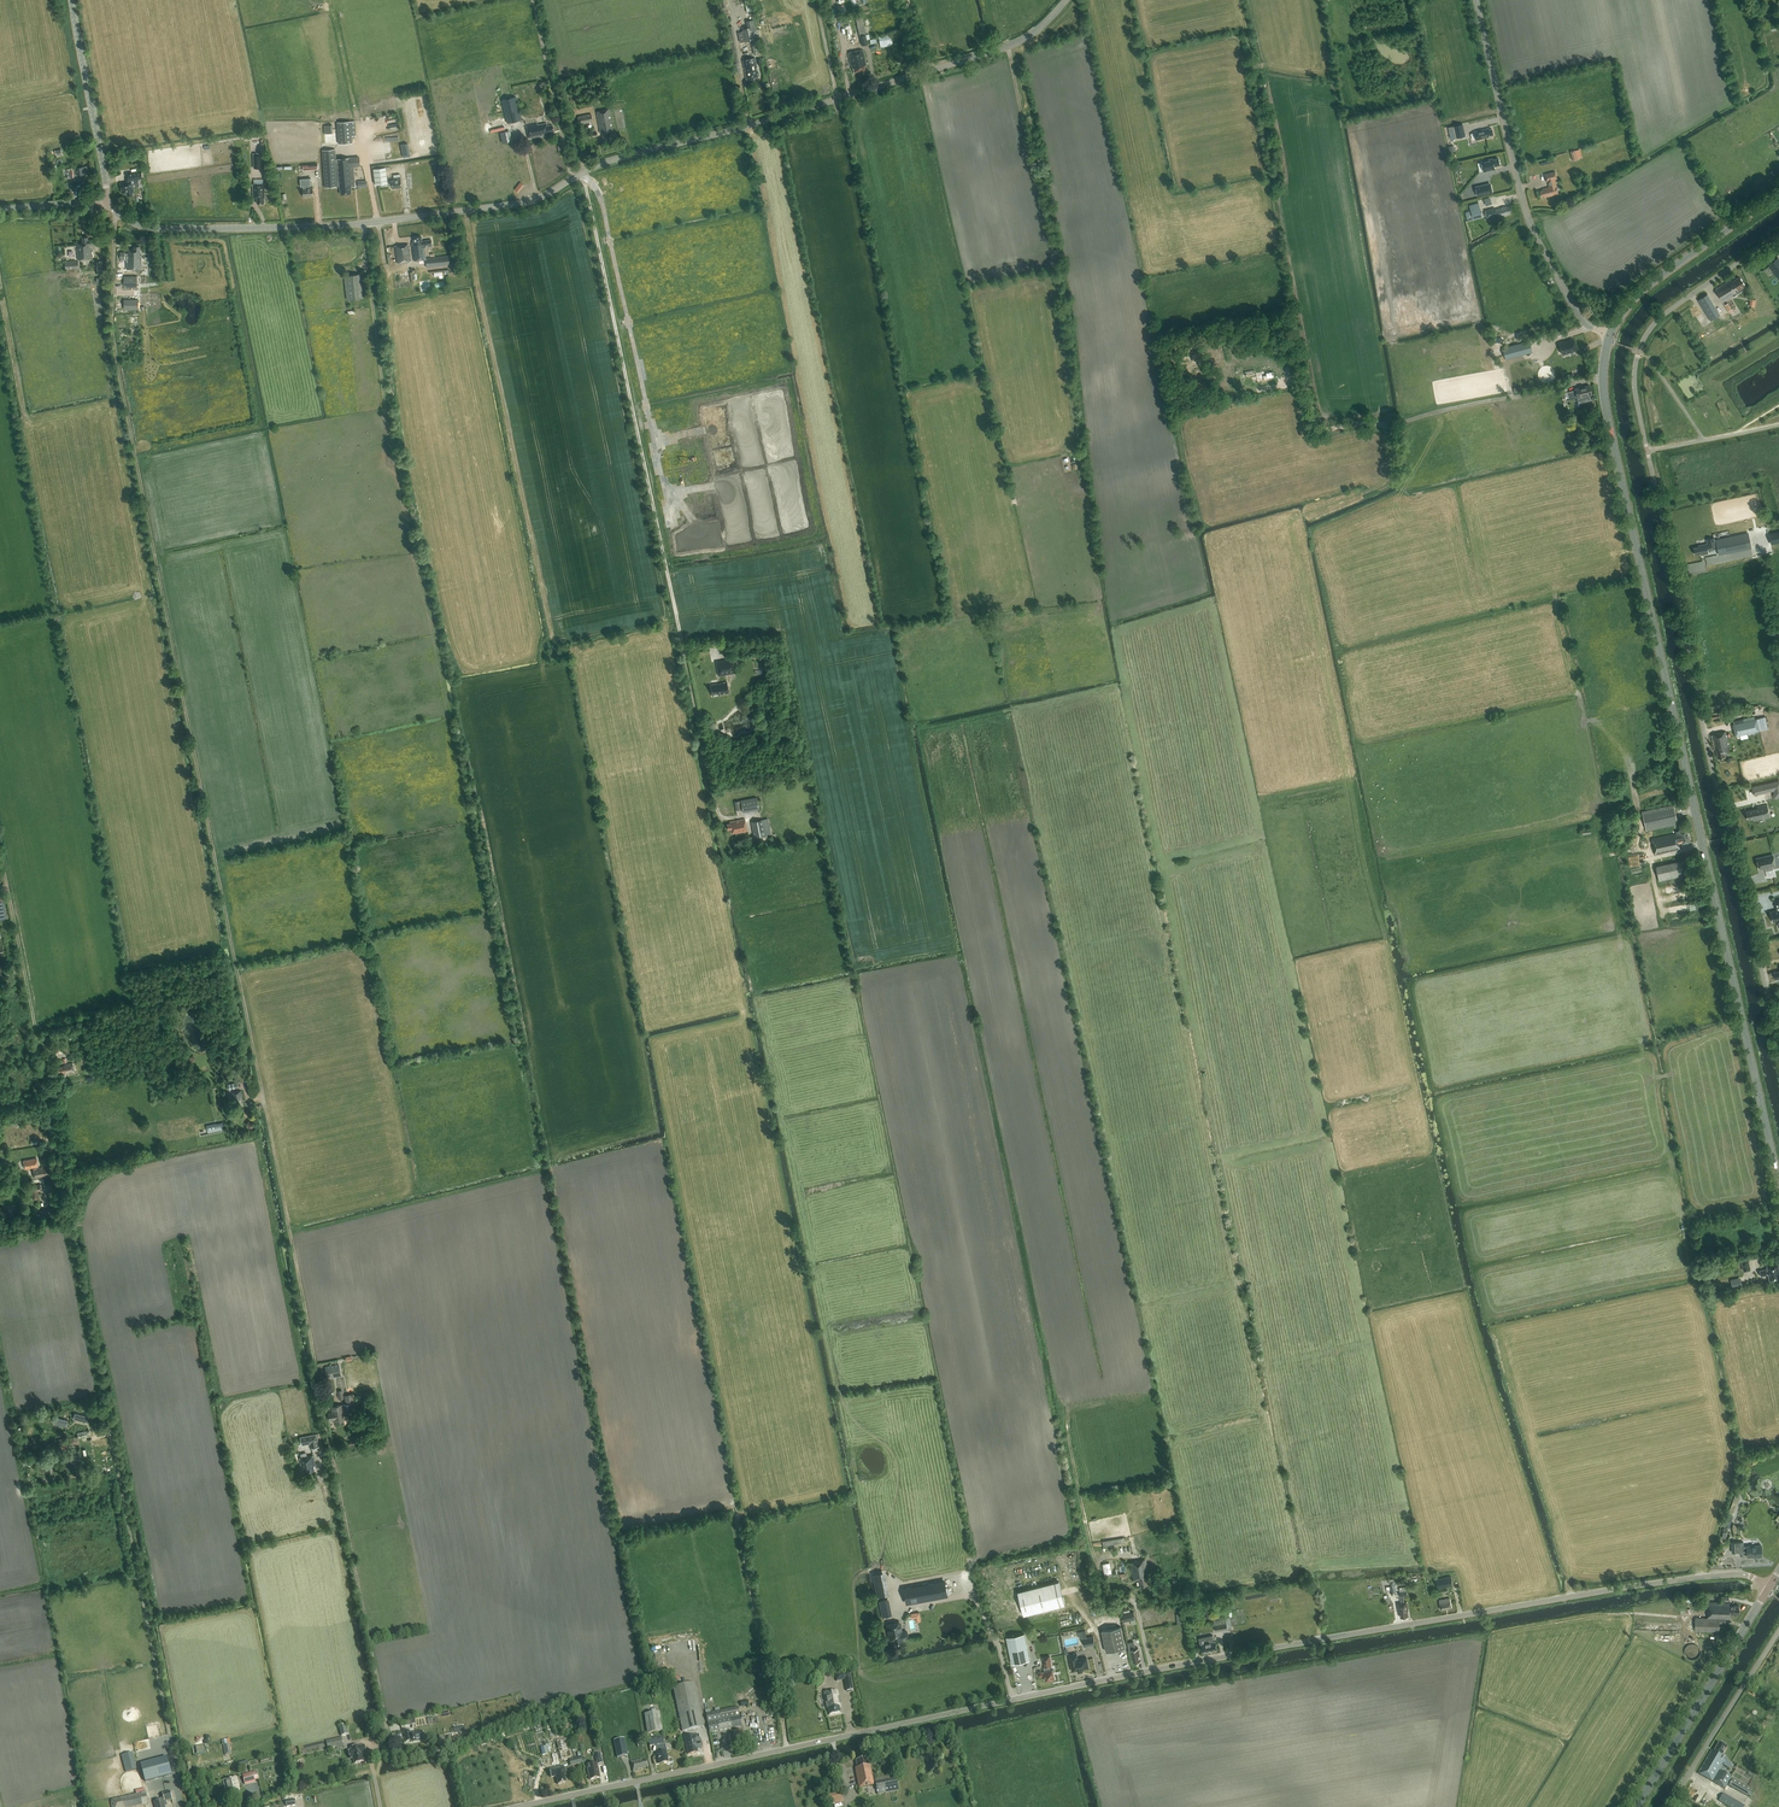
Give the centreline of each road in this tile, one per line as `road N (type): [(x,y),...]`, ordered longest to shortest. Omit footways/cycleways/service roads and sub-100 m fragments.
road 1 (track): [(116,213),(113,354),(389,1743)]
road 2 (tertiary): [(518,1806),(1286,1647),(1701,1577),(1740,1575),(1768,1590)]
road 3 (tertiary): [(107,200),(122,217),(159,229),(357,226),(523,203),(606,162),(985,53),(1022,39),(1062,0)]
road 4 (unclassified): [(1778,1052),(1634,375),(1652,326),(1778,234)]
road 5 (secondary): [(1778,1183),(1614,448),(1605,398),(1609,336)]
road 6 (track): [(581,173),(710,795),(722,818)]
road 7 (track): [(0,858),(103,1396)]
road 8 (track): [(1008,44),(1055,267),(1081,456)]
road 9 (unclassified): [(177,1806),(174,1737),(103,1396)]
road 10 (tertiary): [(1609,336),(1577,313),(1532,228),(1476,0)]
road 11 (secondary): [(1637,1806),(1768,1590)]
road 12 (secondary): [(1609,336),(1643,289),(1778,195)]
road 13 (unclassified): [(1670,1806),(1778,1631)]
road 14 (tertiary): [(107,200),(69,0)]
road 15 (track): [(576,175),(567,169),(531,0)]
road 16 (track): [(458,1806),(442,1752),(402,1758),(389,1743)]

